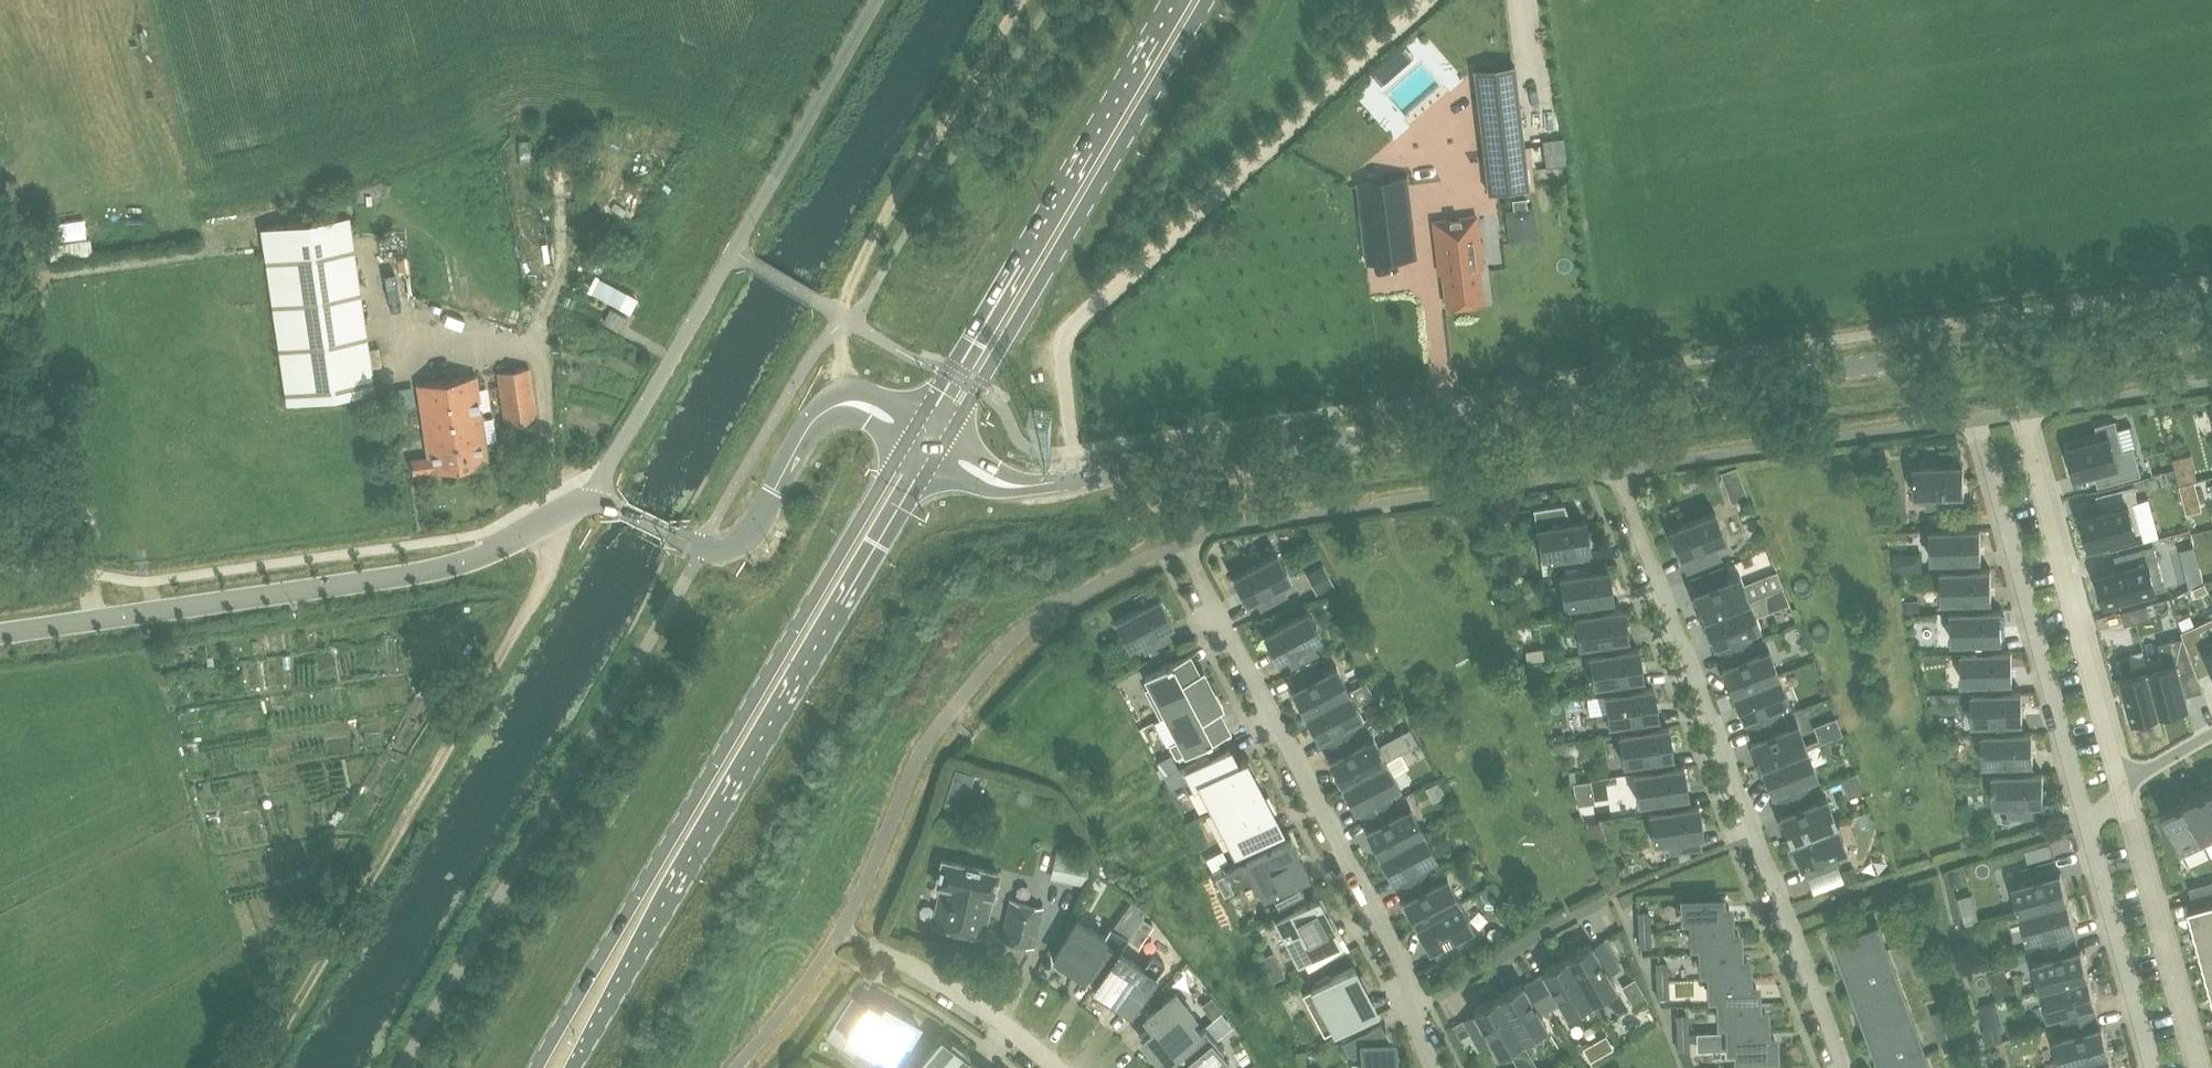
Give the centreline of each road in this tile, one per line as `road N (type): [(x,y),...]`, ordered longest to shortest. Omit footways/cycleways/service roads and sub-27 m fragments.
road 1 (tertiary): [(939,448),(993,480),(1030,485),(2211,318)]
road 2 (primary): [(919,435),(850,538),(538,1067)]
road 3 (primary): [(574,1067),(939,448)]
road 4 (residential): [(1618,469),(1846,1067)]
road 5 (track): [(1075,450),(1063,337),(1428,0)]
road 6 (tertiary): [(0,632),(436,568),(591,501)]
road 7 (unclassified): [(591,501),(876,0)]
road 8 (residential): [(1183,539),(1320,818),(1416,983),(1407,1015)]
road 9 (primary): [(939,448),(1207,0)]
road 10 (primary): [(1174,0),(919,435)]
road 11 (residential): [(1977,418),(2086,820)]
road 12 (residential): [(2117,781),(2025,411)]
road 13 (track): [(1016,0),(845,291),(839,327)]
road 14 (tertiary): [(674,534),(716,549),(751,537),(805,430),(826,411),(858,406),(919,435)]
road 15 (residential): [(2194,1067),(2124,806)]
road 16 (residential): [(1059,1067),(956,992),(842,930)]
road 17 (residential): [(2086,820),(2152,1067)]
road 18 (residential): [(1407,1015),(1611,896)]

